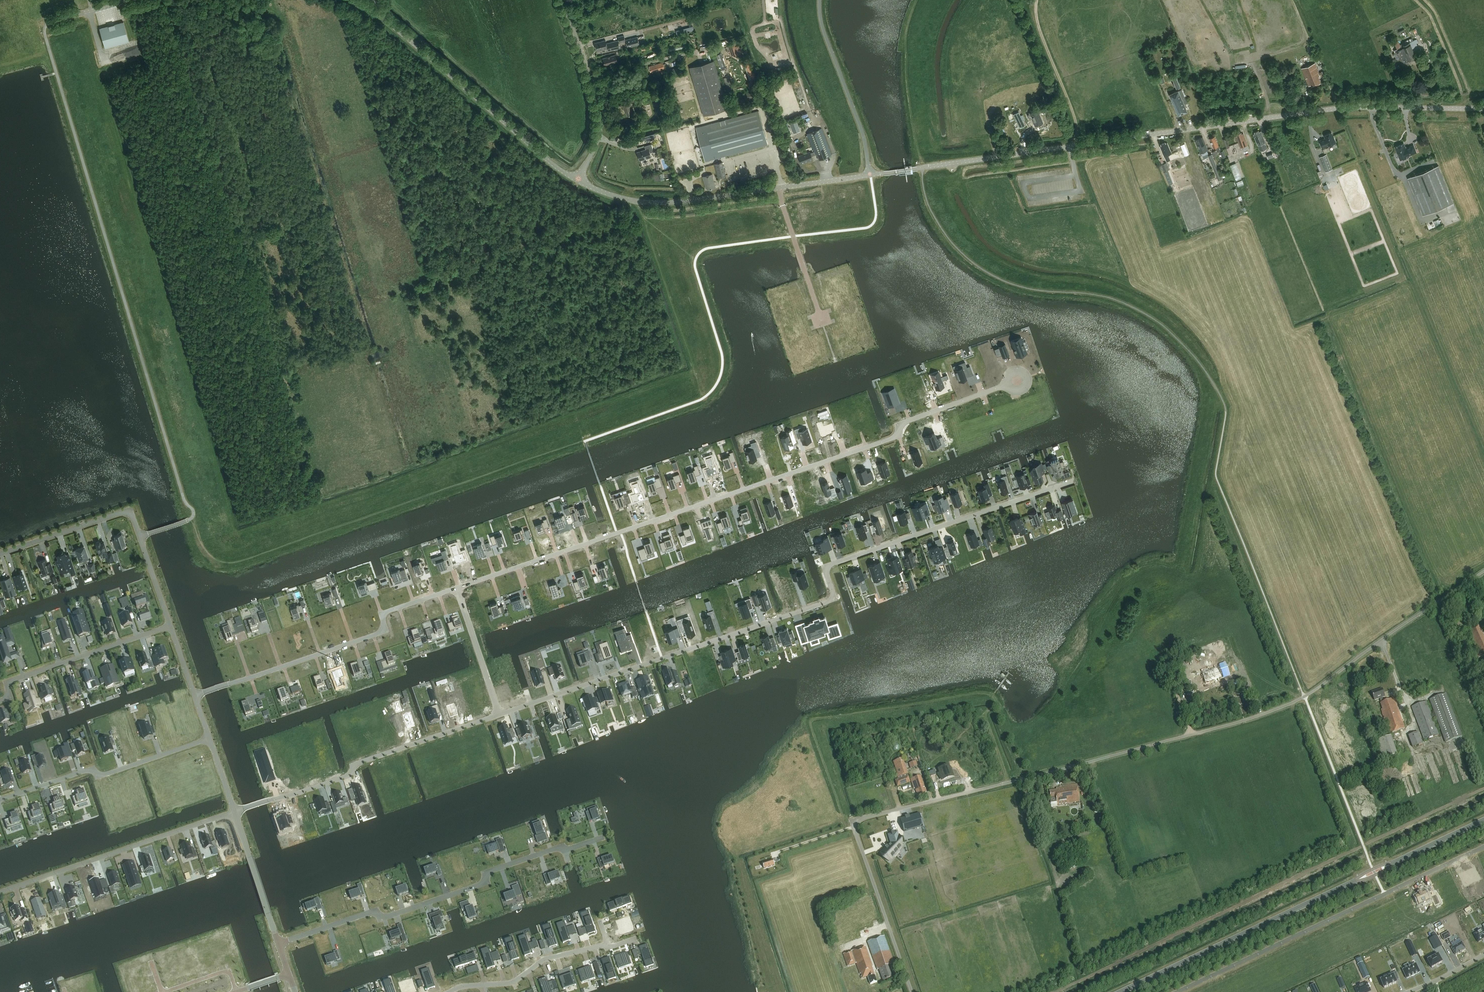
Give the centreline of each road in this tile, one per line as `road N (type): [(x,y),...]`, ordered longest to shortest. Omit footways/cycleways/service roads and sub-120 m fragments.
road 1 (unclassified): [(912,991),(852,822),(1280,708),(1483,571)]
road 2 (residential): [(1072,481),(828,565),(832,600),(499,715)]
road 3 (unclassified): [(870,175),(1338,108),(1483,109)]
road 4 (residential): [(1007,385),(899,424),(892,438),(457,587)]
road 5 (tertiary): [(1483,820),(1122,991)]
road 6 (residential): [(1483,848),(1178,991)]
road 7 (residential): [(580,844),(382,918),(374,911),(278,943)]
road 8 (residential): [(457,587),(388,611),(383,631),(195,696)]
road 9 (unclassified): [(577,180),(356,0)]
road 10 (residential): [(499,715),(234,813)]
road 11 (residential): [(234,813),(0,892)]
road 12 (residential): [(209,738),(0,800)]
road 13 (unclassified): [(577,180),(661,203),(779,188)]
road 14 (residential): [(170,625),(11,680),(0,701)]
road 15 (residential): [(577,180),(599,136),(599,107),(563,0)]
road 16 (residential): [(870,175),(820,0)]
road 17 (residential): [(449,991),(512,983),(544,960),(608,944)]
road 18 (residential): [(0,554),(123,512),(140,537)]
road 19 (track): [(1036,0),(1038,26),(1076,120),(1077,145)]
road 20 (tertiary): [(234,813),(278,943)]
road 21 (residential): [(779,188),(821,318)]
road 22 (residential): [(457,587),(499,715)]

